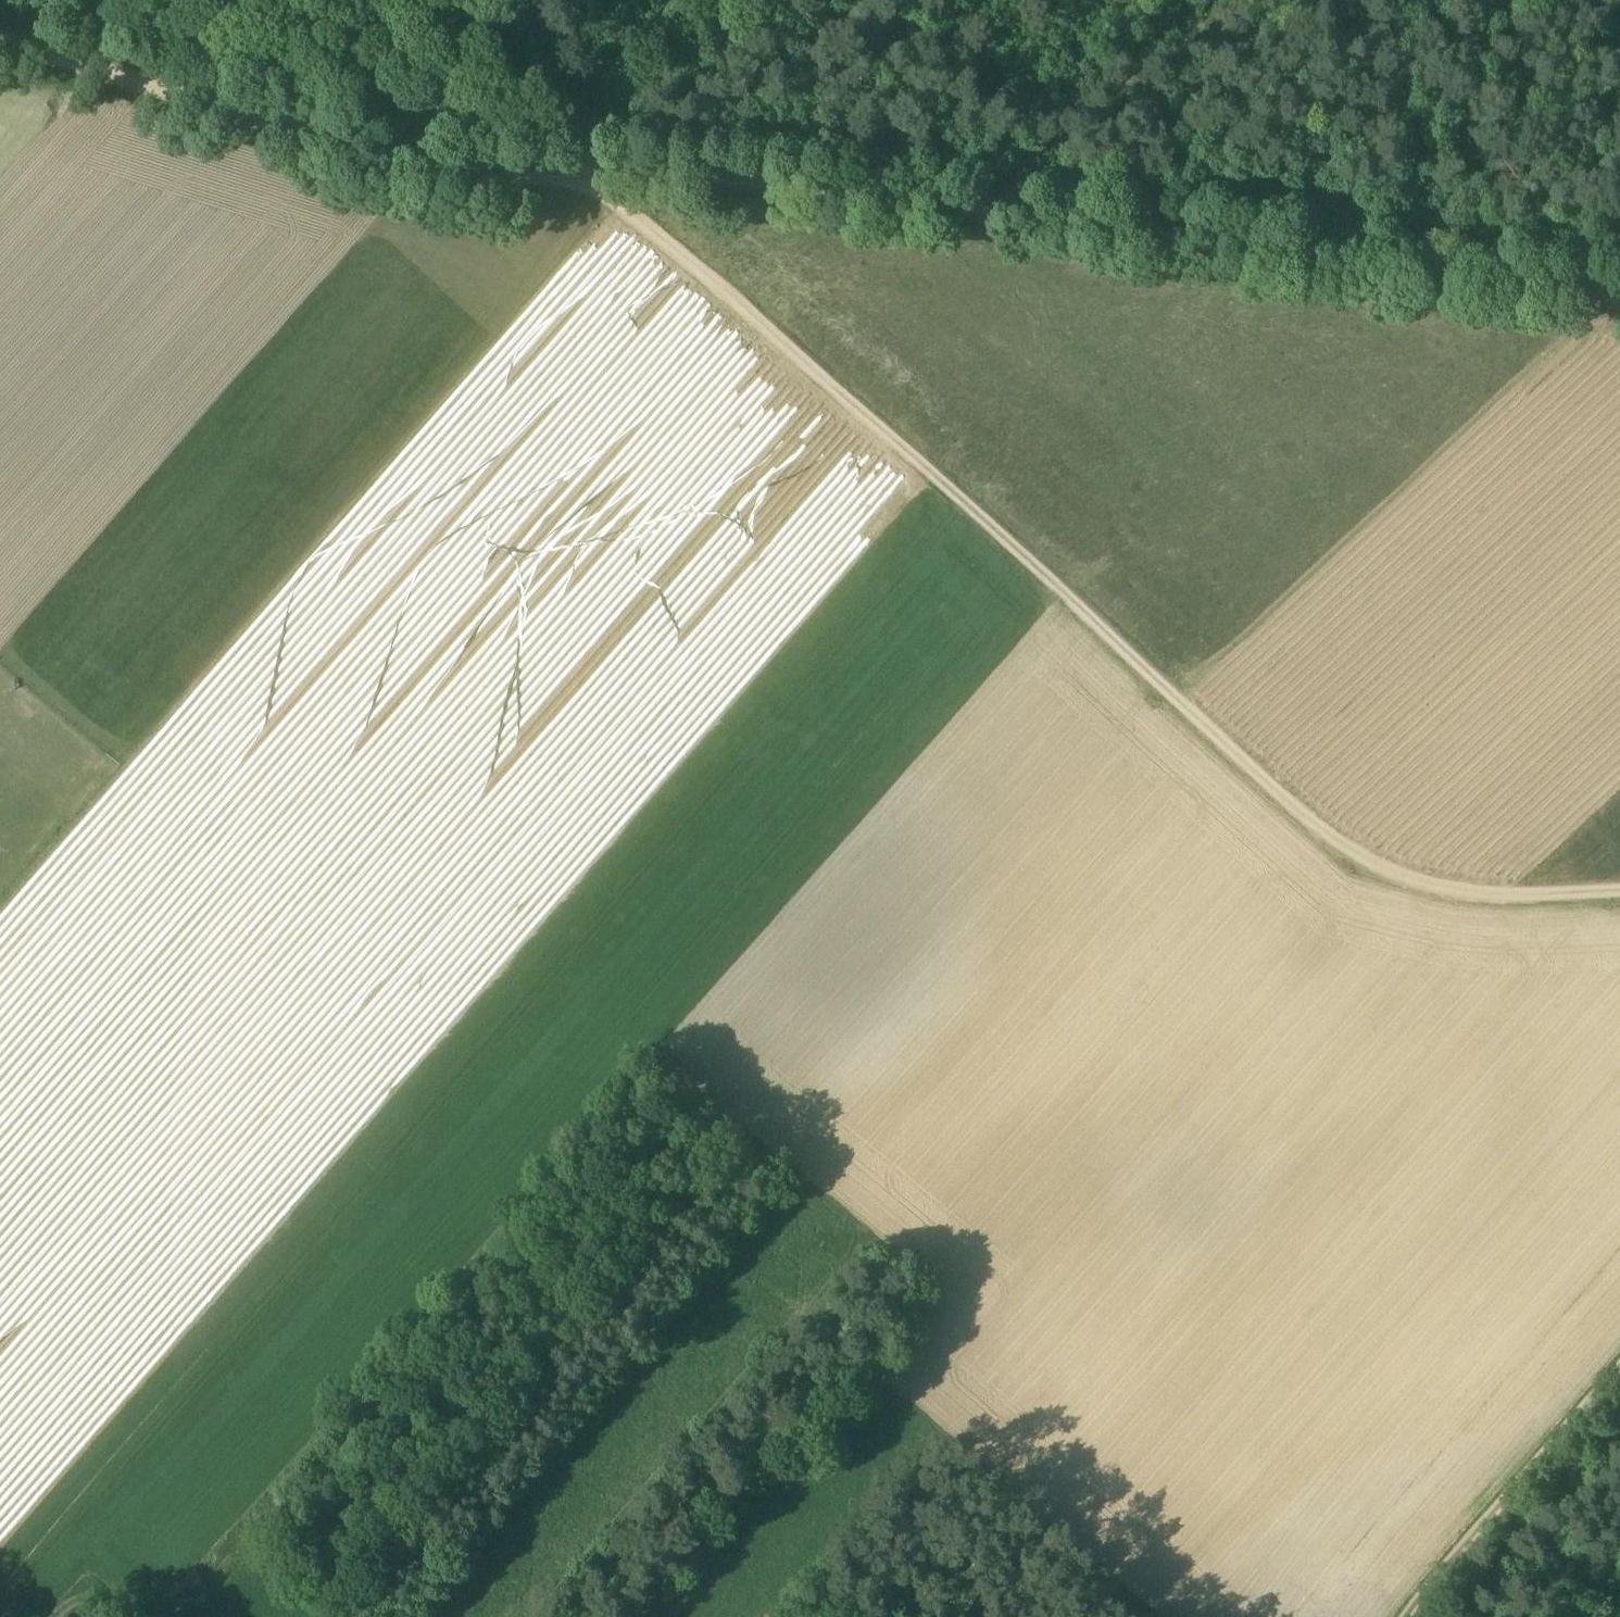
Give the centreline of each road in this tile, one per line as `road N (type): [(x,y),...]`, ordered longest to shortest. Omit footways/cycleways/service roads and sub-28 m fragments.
road 1 (track): [(588,175),(952,515),(1361,865),(1430,893),(1619,892)]
road 2 (track): [(588,175),(1619,302)]
road 3 (track): [(0,26),(334,144),(588,175)]
road 4 (track): [(1430,1616),(1619,1391)]
road 5 (track): [(597,0),(614,124),(588,175)]
road 6 (track): [(1515,1515),(1619,1616)]

